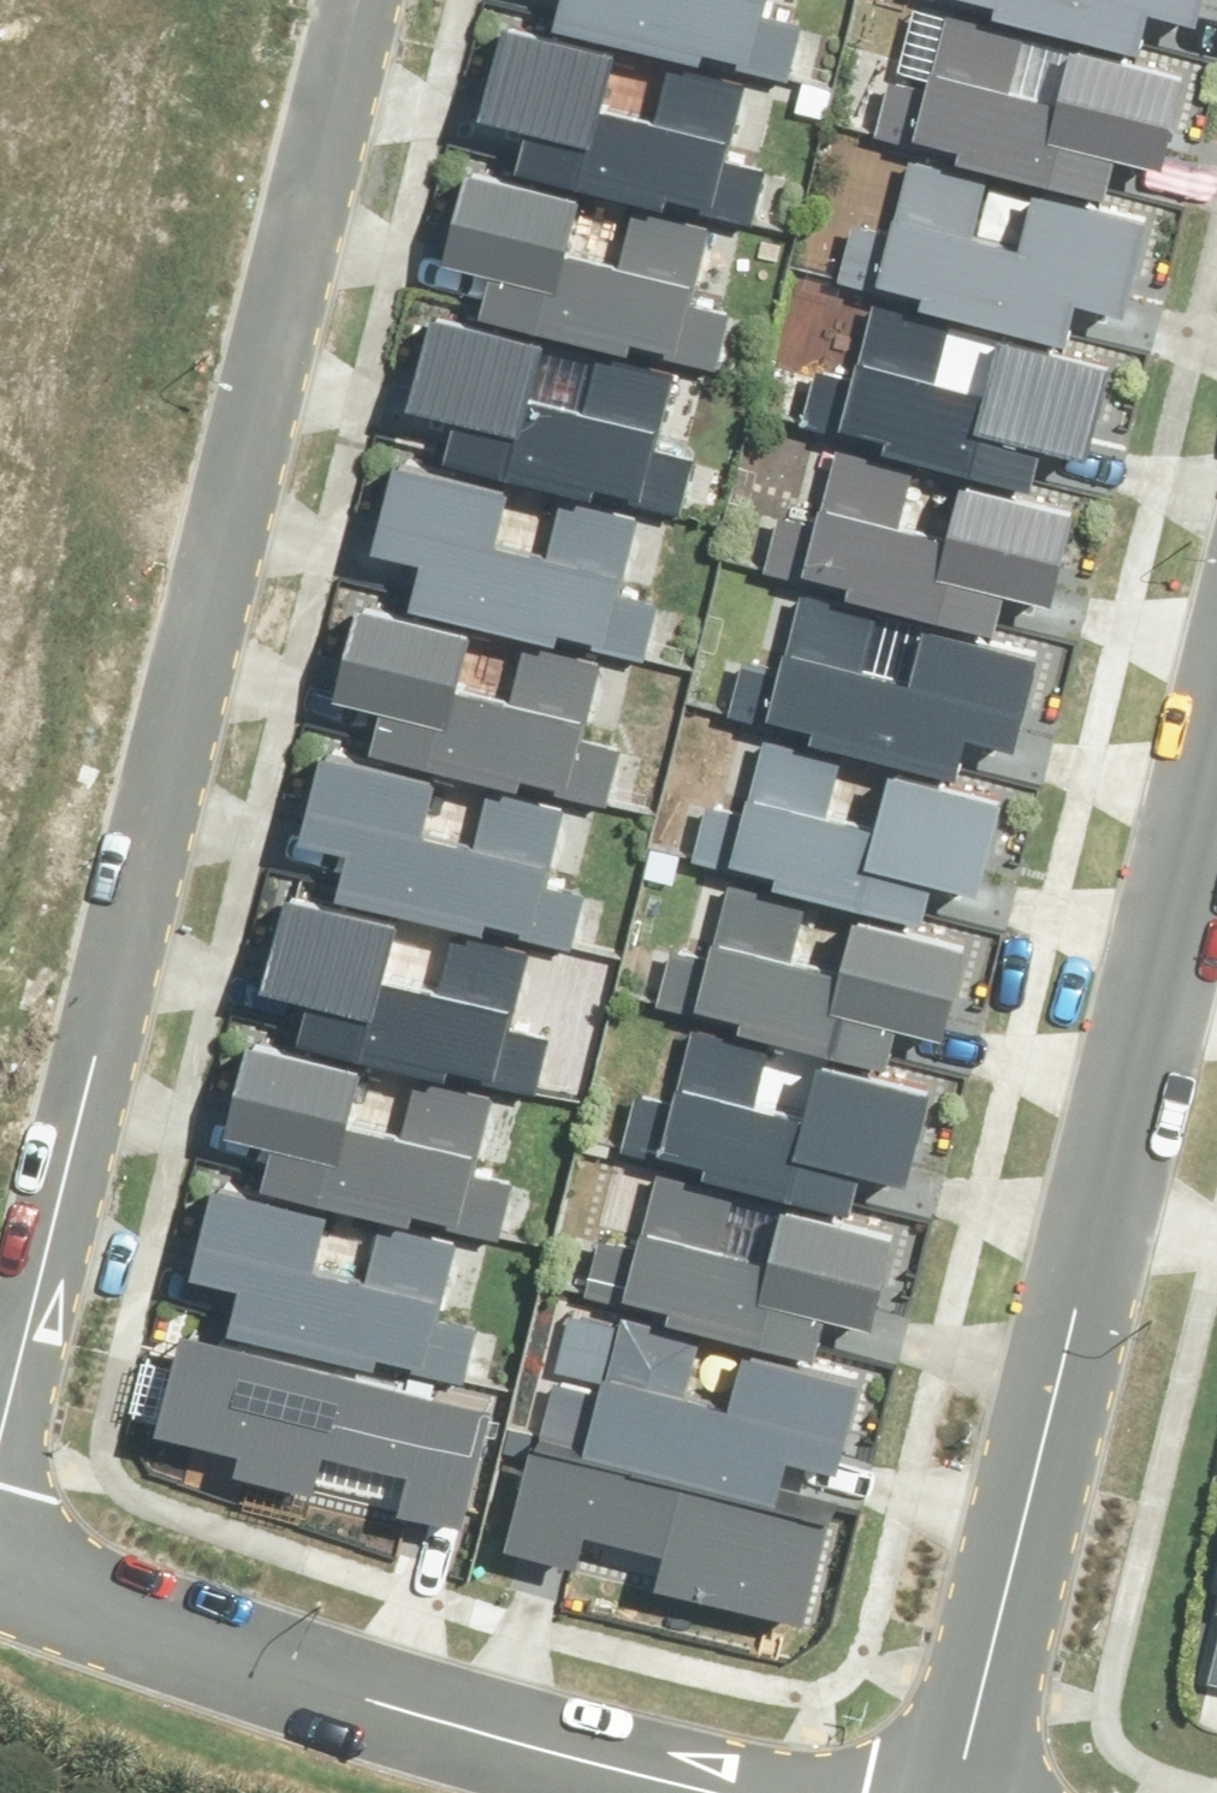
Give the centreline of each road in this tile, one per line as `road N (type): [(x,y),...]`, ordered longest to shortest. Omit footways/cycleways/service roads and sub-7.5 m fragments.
road 1 (residential): [(0,1427),(356,0)]
road 2 (residential): [(956,1792),(1216,777)]
road 3 (residential): [(734,1792),(367,1700),(0,1568)]

